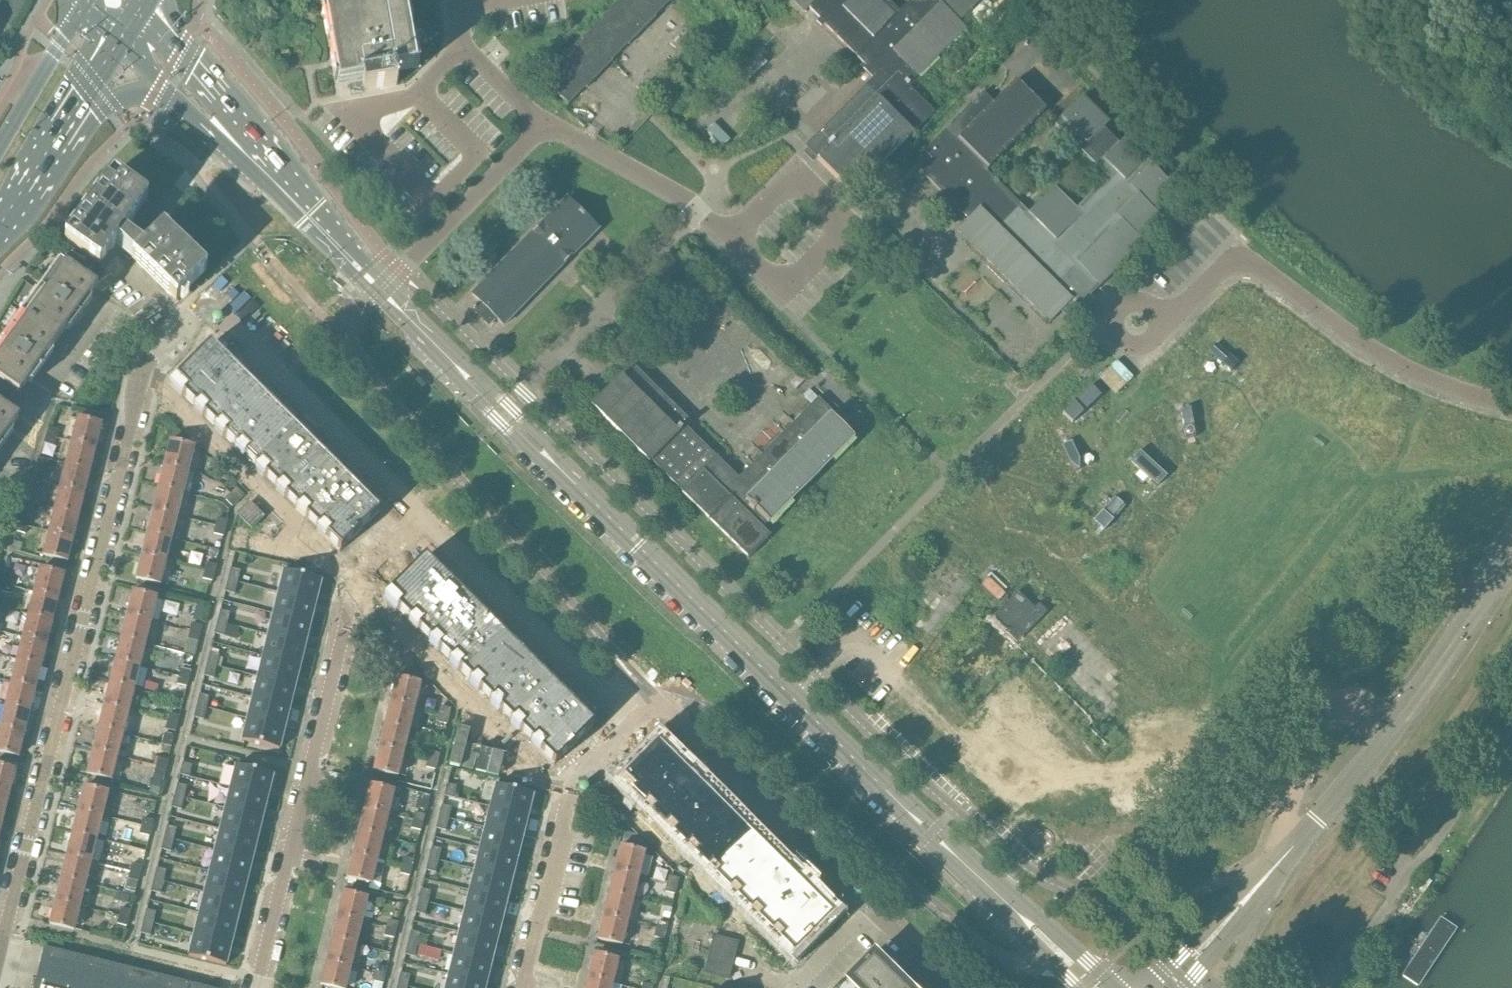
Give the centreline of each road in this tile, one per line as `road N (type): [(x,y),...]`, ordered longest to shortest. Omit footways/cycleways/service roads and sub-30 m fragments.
road 1 (tertiary): [(1098,987),(756,668),(381,296)]
road 2 (residential): [(9,920),(144,367),(190,319)]
road 3 (unclassified): [(1166,987),(1401,712),(1511,546)]
road 4 (residential): [(778,292),(700,210),(546,129),(381,296)]
road 5 (residential): [(257,987),(355,597),(428,525)]
road 6 (residential): [(428,525),(214,313),(190,319)]
road 7 (residential): [(632,724),(572,785),(521,987)]
road 8 (residential): [(657,702),(866,907)]
road 9 (residential): [(632,724),(428,525)]
road 10 (tertiary): [(381,296),(192,92)]
road 11 (secondary): [(0,233),(70,121)]
road 12 (secondary): [(70,121),(143,87),(192,92)]

